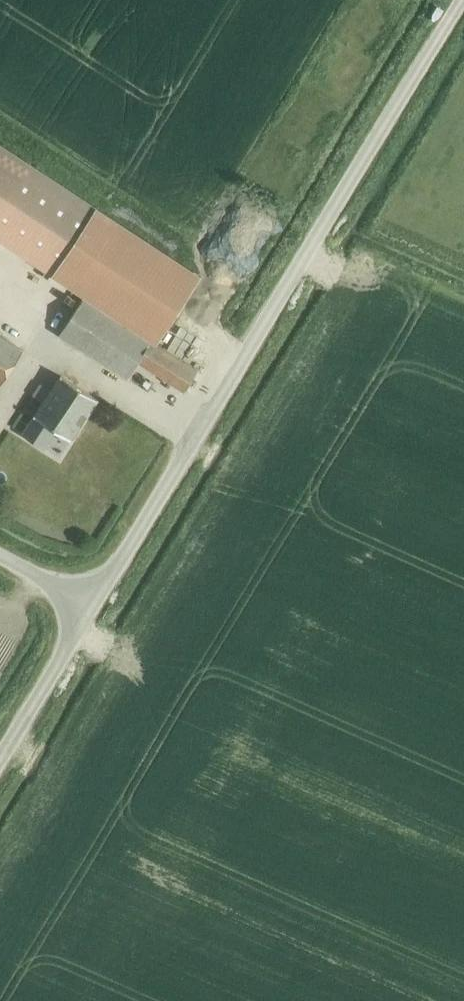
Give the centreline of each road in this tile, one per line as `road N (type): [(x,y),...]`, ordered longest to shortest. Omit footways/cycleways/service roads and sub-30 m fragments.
road 1 (unclassified): [(96,603),(460,0)]
road 2 (unclassified): [(0,760),(96,603)]

